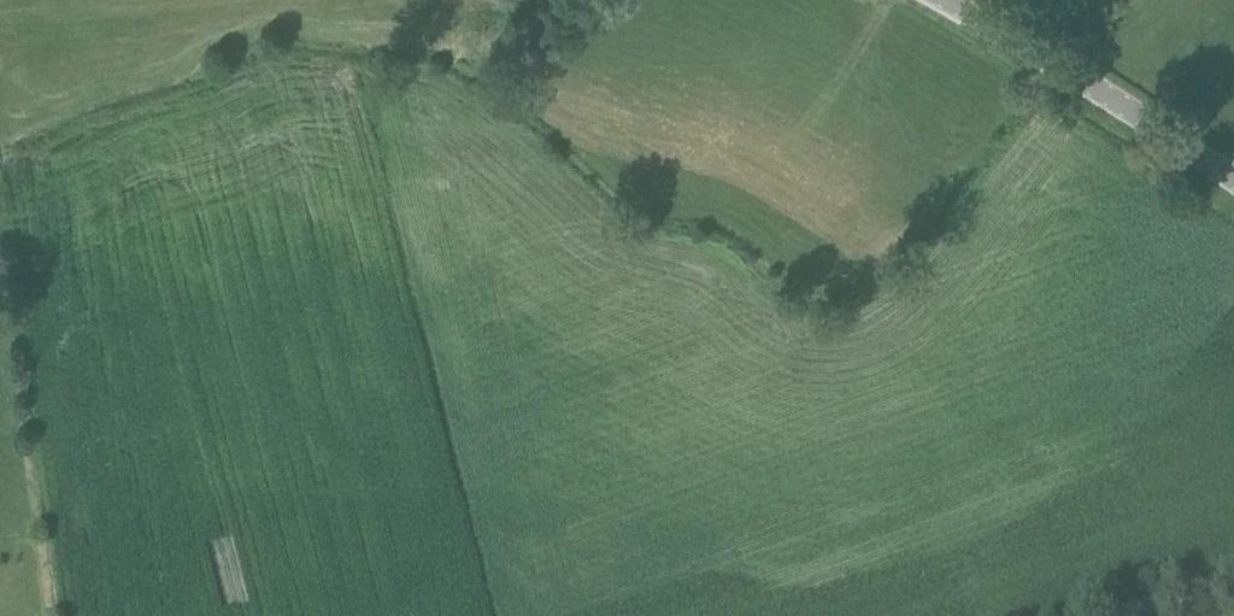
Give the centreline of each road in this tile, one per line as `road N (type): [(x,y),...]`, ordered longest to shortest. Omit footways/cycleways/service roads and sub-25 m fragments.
road 1 (unclassified): [(944,0),(1233,179)]
road 2 (track): [(1233,570),(1109,615)]

